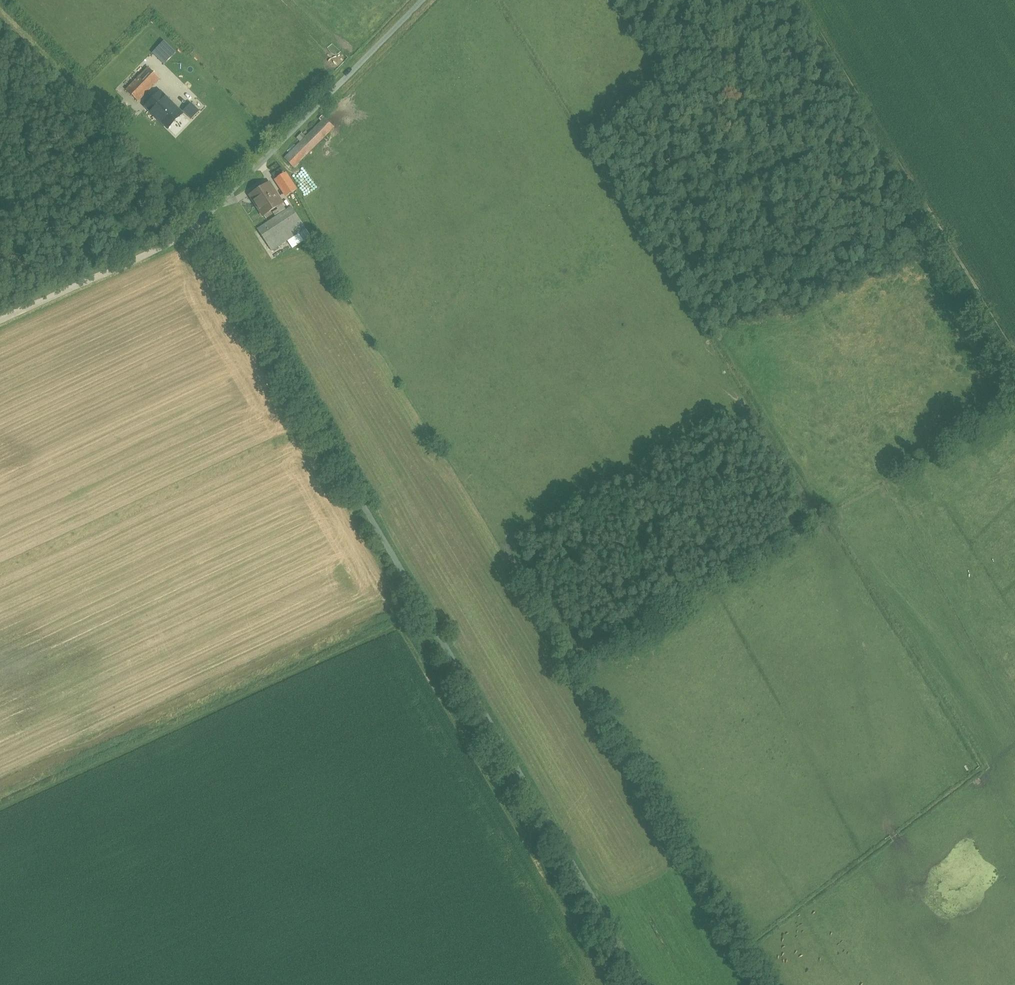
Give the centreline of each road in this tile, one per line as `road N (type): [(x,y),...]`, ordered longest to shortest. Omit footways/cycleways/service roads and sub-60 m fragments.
road 1 (unclassified): [(203,220),(645,984)]
road 2 (unclassified): [(424,0),(203,220)]
road 3 (unclassified): [(21,38),(203,220)]
road 4 (track): [(203,220),(0,315)]

